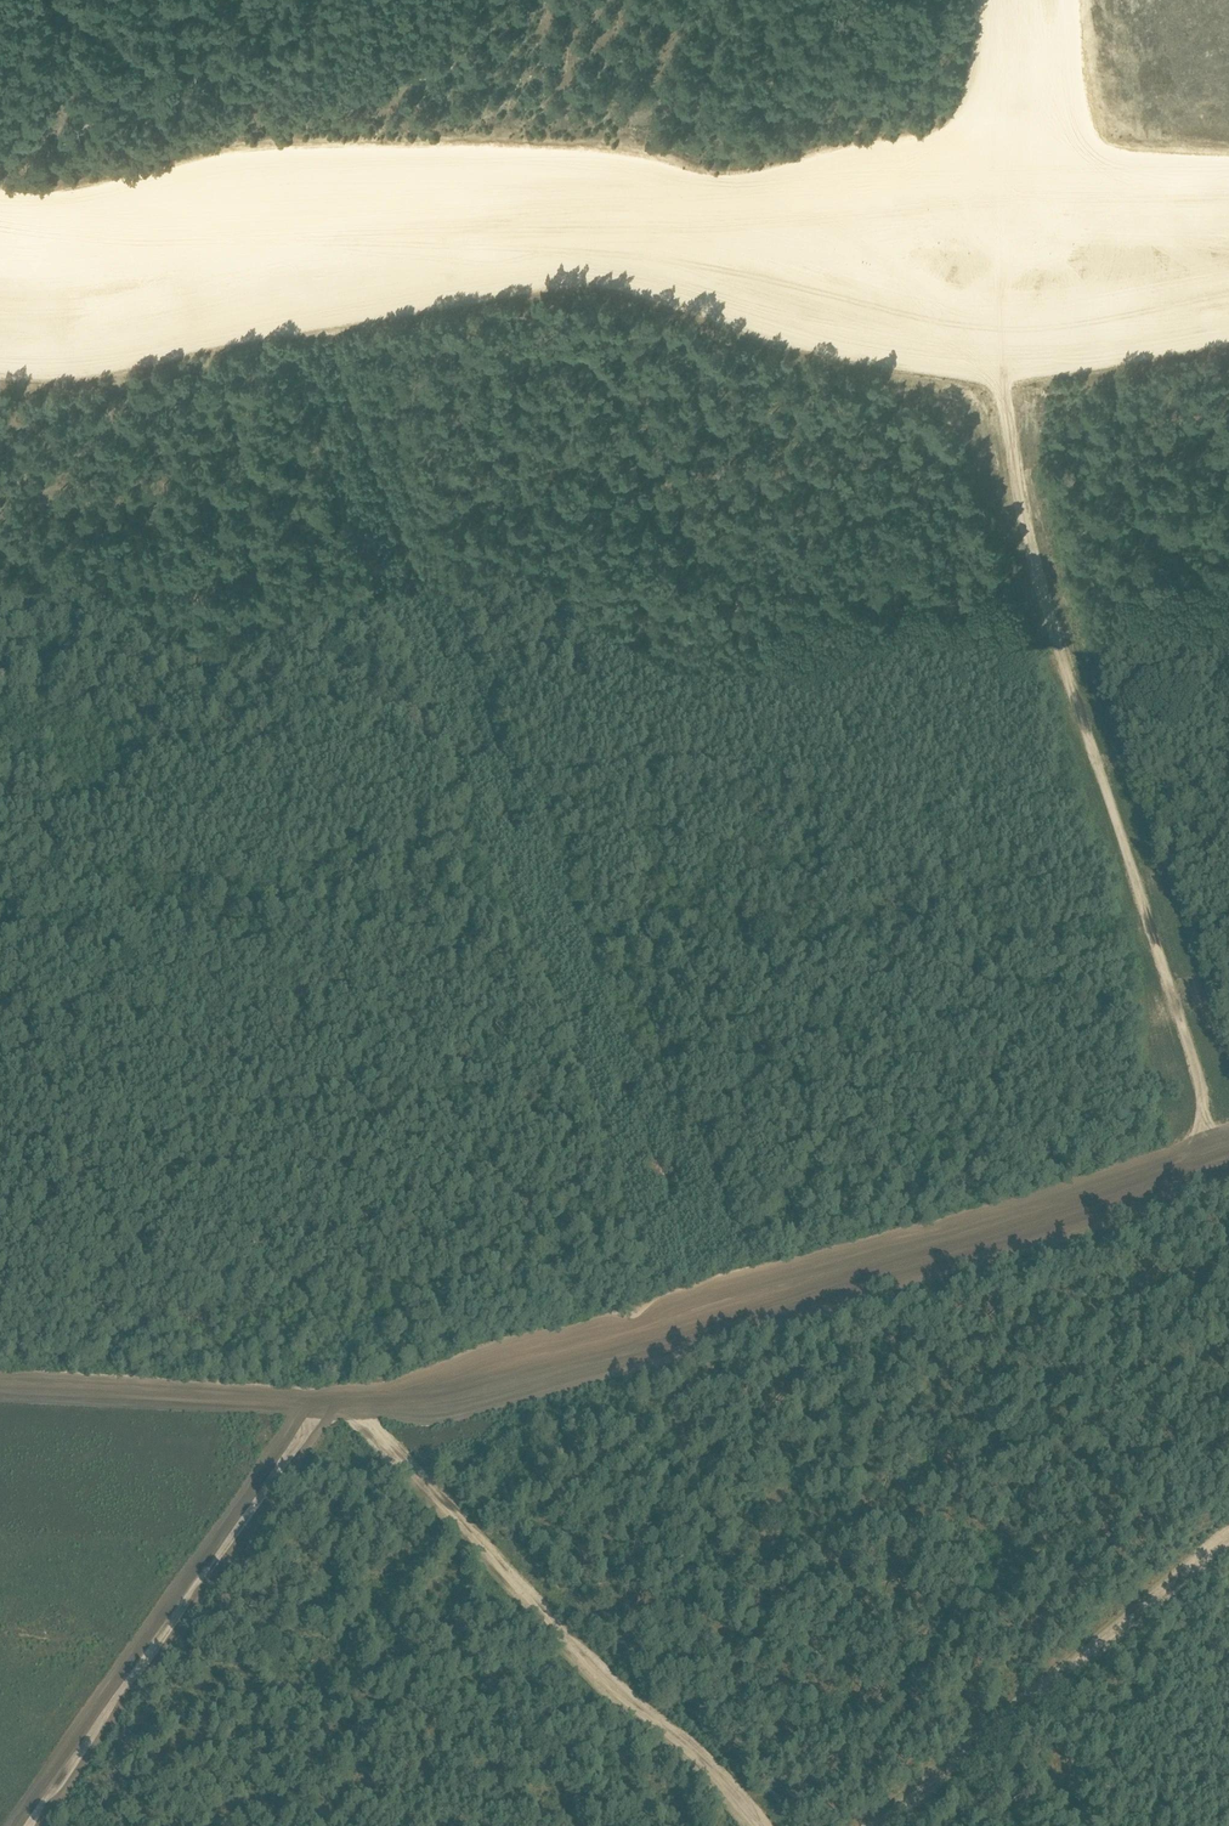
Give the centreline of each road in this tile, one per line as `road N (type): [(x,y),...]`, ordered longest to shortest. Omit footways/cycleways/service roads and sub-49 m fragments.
road 1 (track): [(0,1388),(316,1402),(455,1389),(1228,1153)]
road 2 (track): [(1228,232),(729,247),(503,224),(60,284),(0,277)]
road 3 (track): [(1009,0),(1015,39),(1000,356),(1012,479),(1027,555),(1200,1082),(1183,1169)]
road 4 (track): [(358,1402),(593,1664),(704,1763),(756,1825)]
road 5 (track): [(28,1825),(316,1402)]
road 6 (track): [(876,1825),(1228,1533)]

